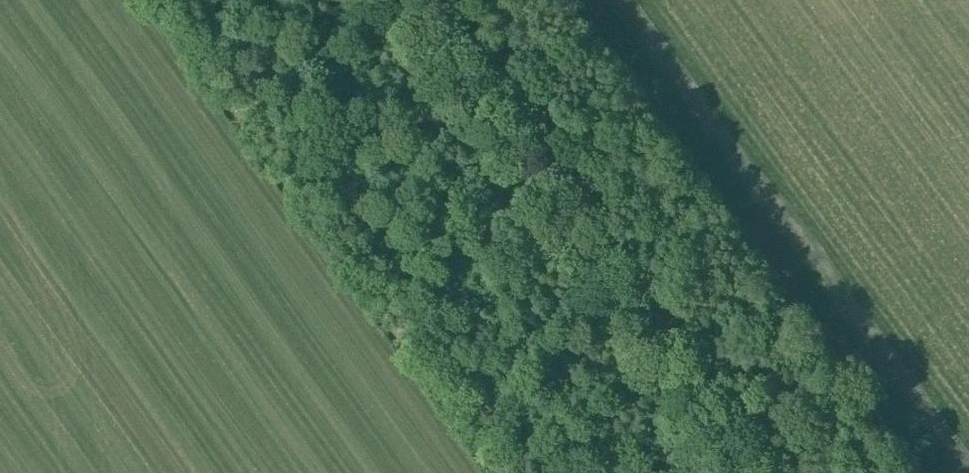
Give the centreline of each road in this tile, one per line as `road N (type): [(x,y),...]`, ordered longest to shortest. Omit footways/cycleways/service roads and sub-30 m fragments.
road 1 (track): [(432,0),(776,472)]
road 2 (track): [(745,472),(403,0)]

